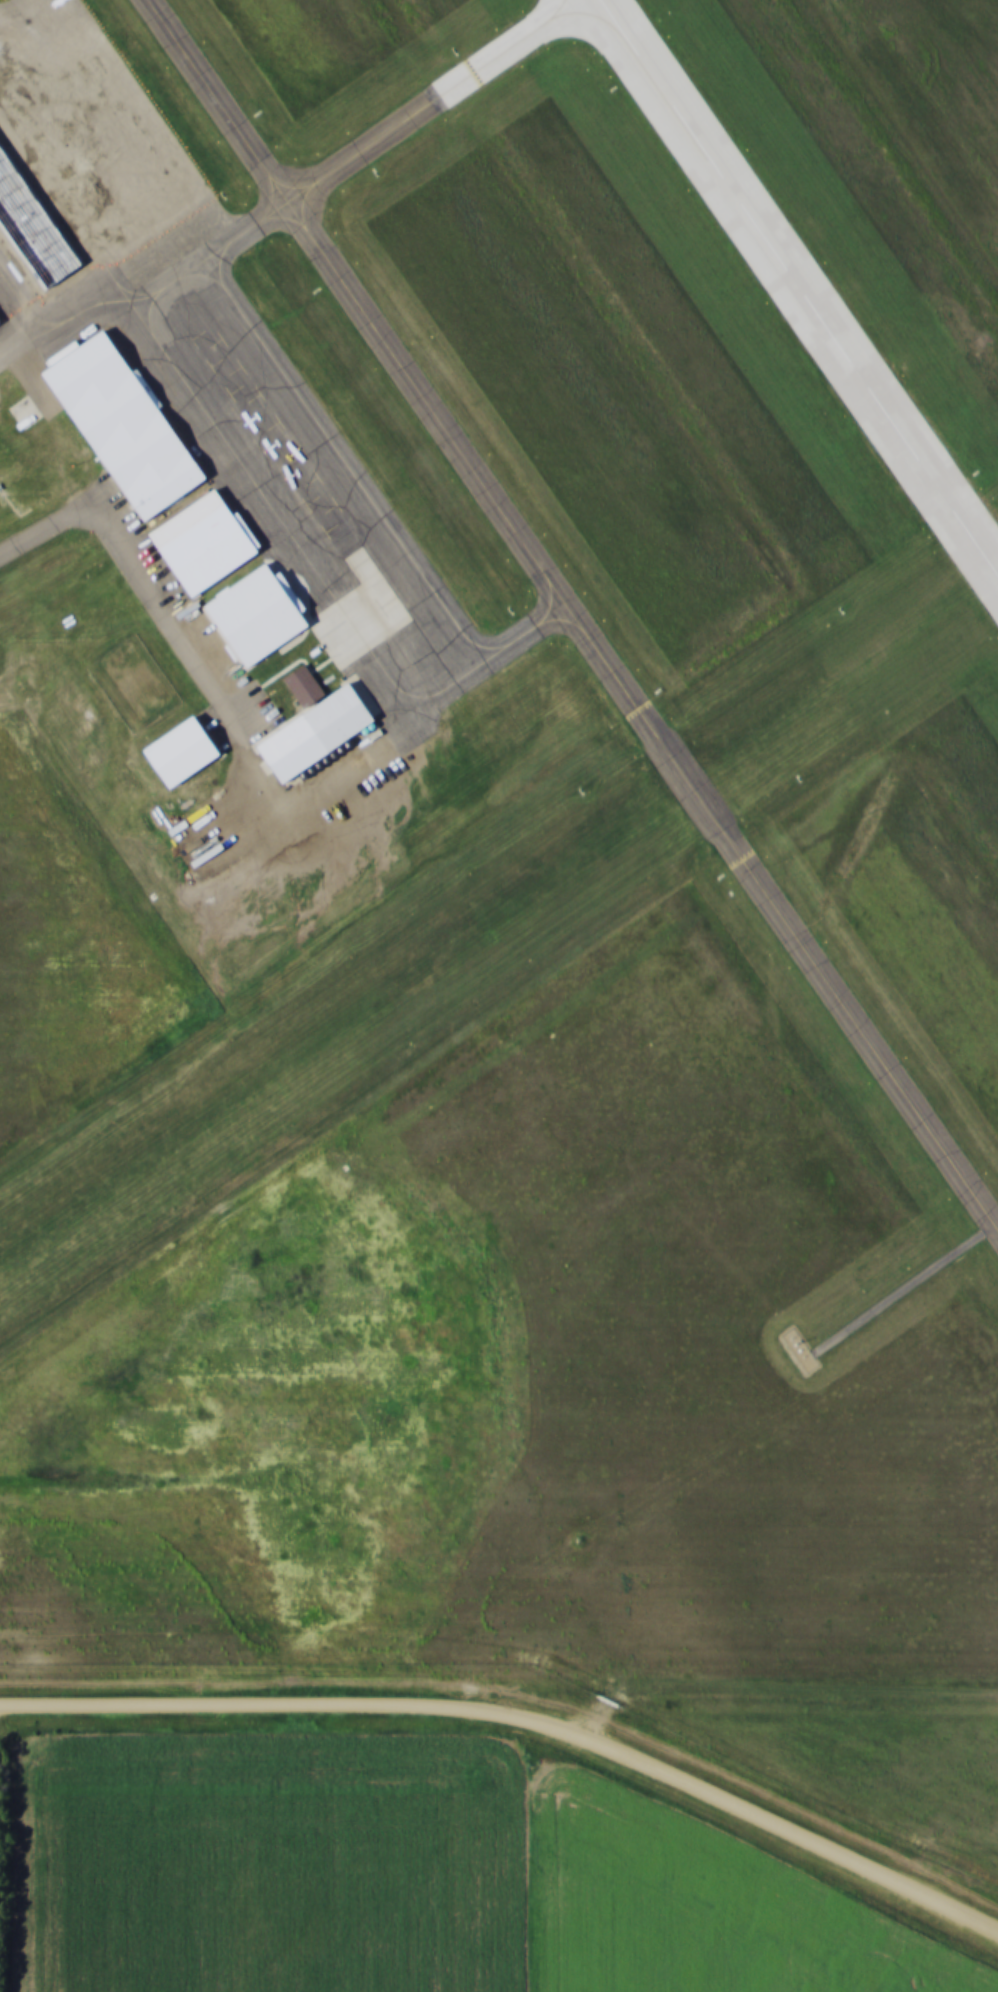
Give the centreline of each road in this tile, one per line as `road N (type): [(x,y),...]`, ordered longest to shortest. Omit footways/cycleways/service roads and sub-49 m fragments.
road 1 (tertiary): [(0,1706),(510,1713),(589,1736),(997,1930)]
road 2 (track): [(589,1736),(620,1703),(652,1689),(997,1691)]

